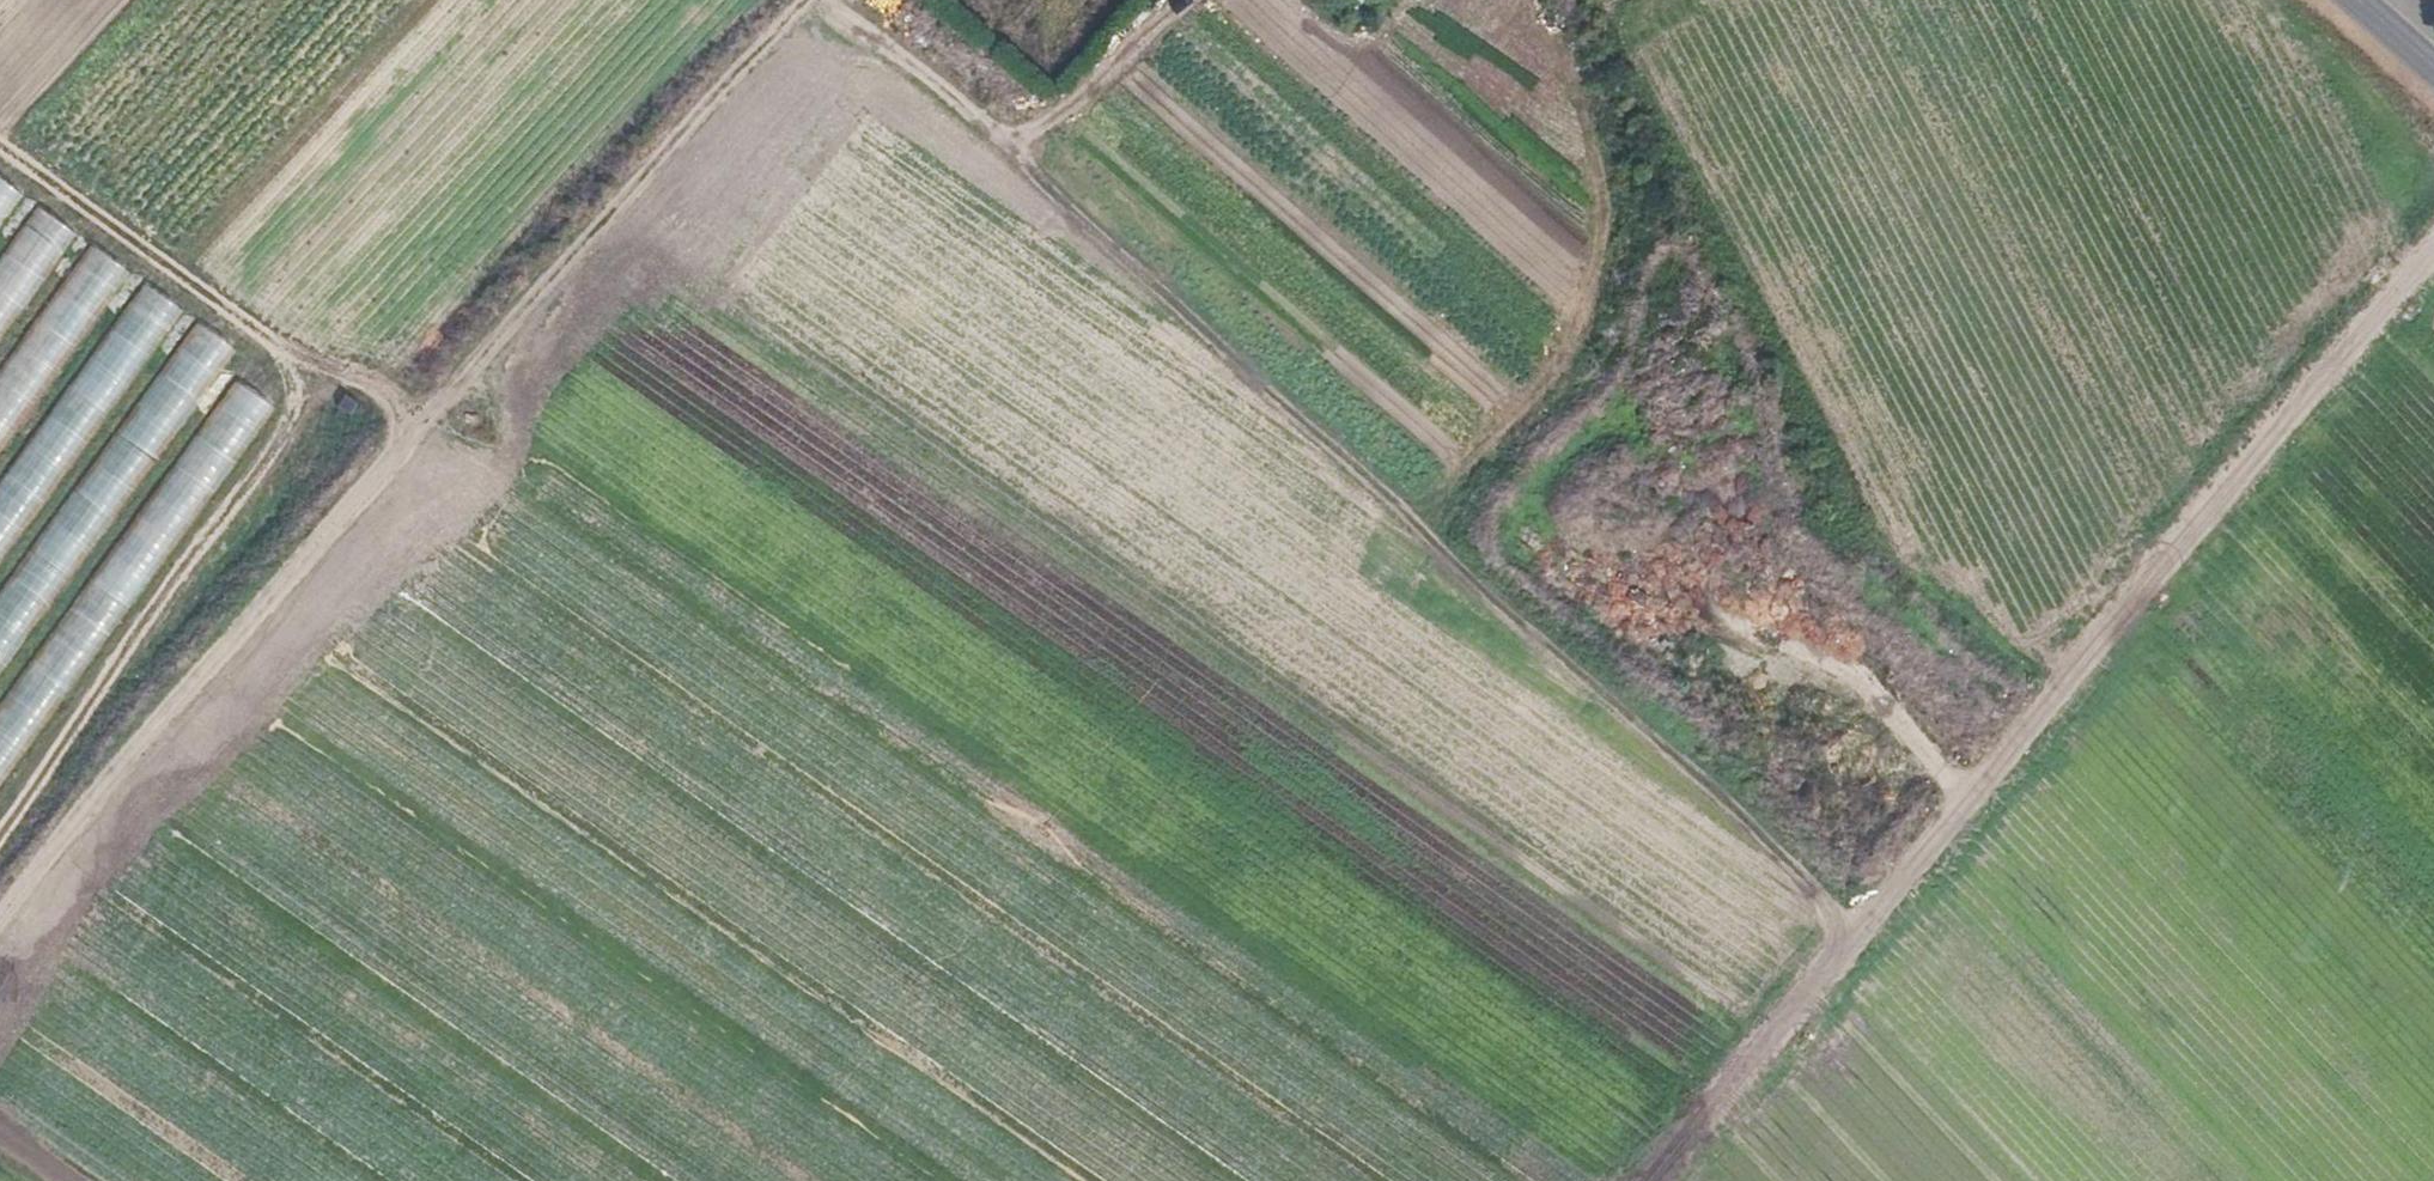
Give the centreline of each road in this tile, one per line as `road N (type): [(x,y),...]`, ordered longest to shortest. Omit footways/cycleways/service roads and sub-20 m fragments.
road 1 (track): [(0,970),(442,418),(803,0)]
road 2 (track): [(1655,1180),(1968,799),(2433,259)]

